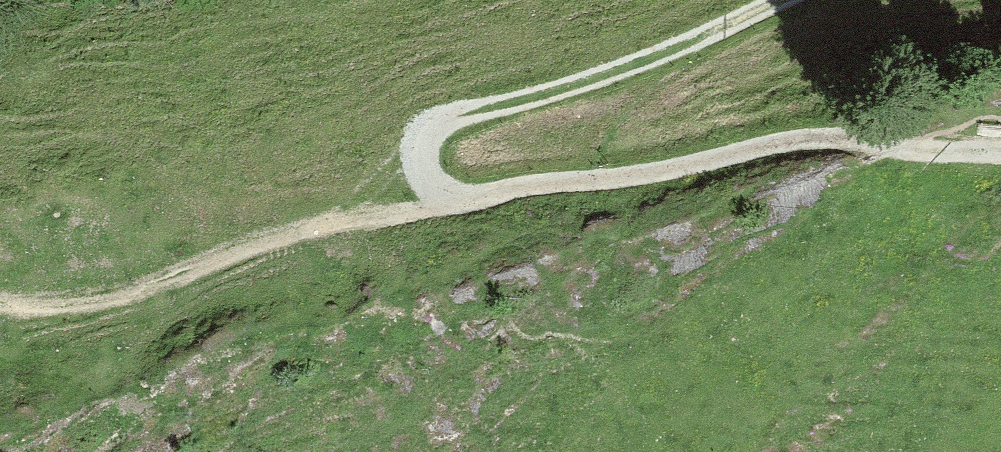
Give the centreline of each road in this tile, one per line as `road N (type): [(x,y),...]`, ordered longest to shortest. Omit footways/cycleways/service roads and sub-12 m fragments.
road 1 (track): [(599,177),(811,136),(936,154),(1000,153)]
road 2 (track): [(707,37),(610,76),(434,128),(422,140),(420,161),(428,181),(454,198)]
road 3 (track): [(0,304),(118,296),(343,222)]
road 4 (track): [(454,198),(599,177)]

